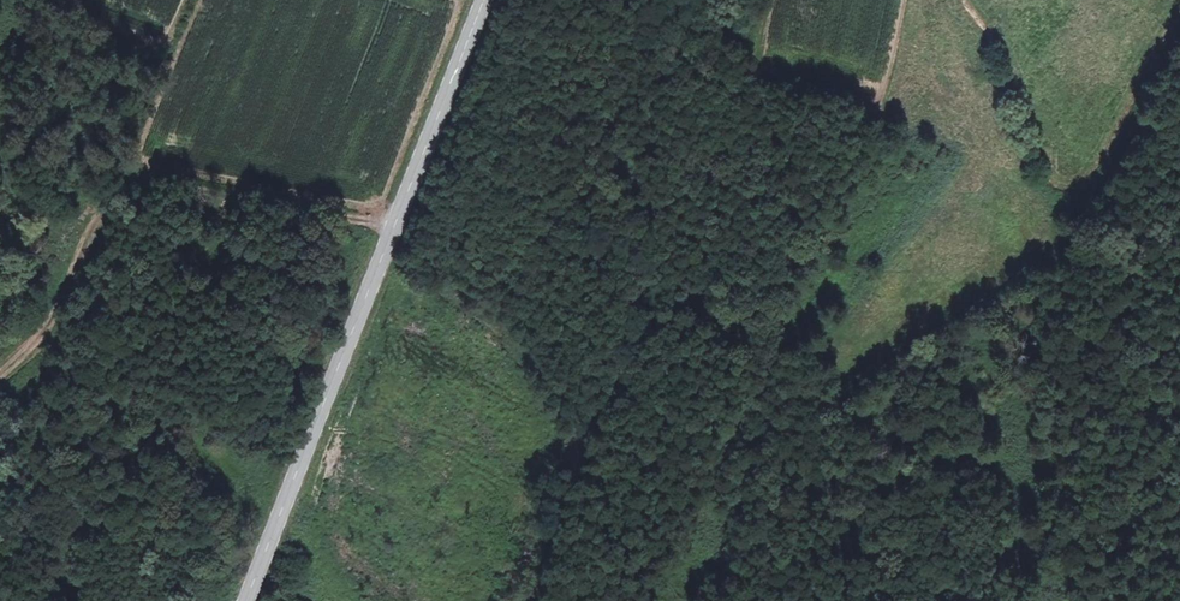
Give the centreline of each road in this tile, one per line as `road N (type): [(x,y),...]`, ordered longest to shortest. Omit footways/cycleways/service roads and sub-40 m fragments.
road 1 (secondary): [(244,600),(481,0)]

